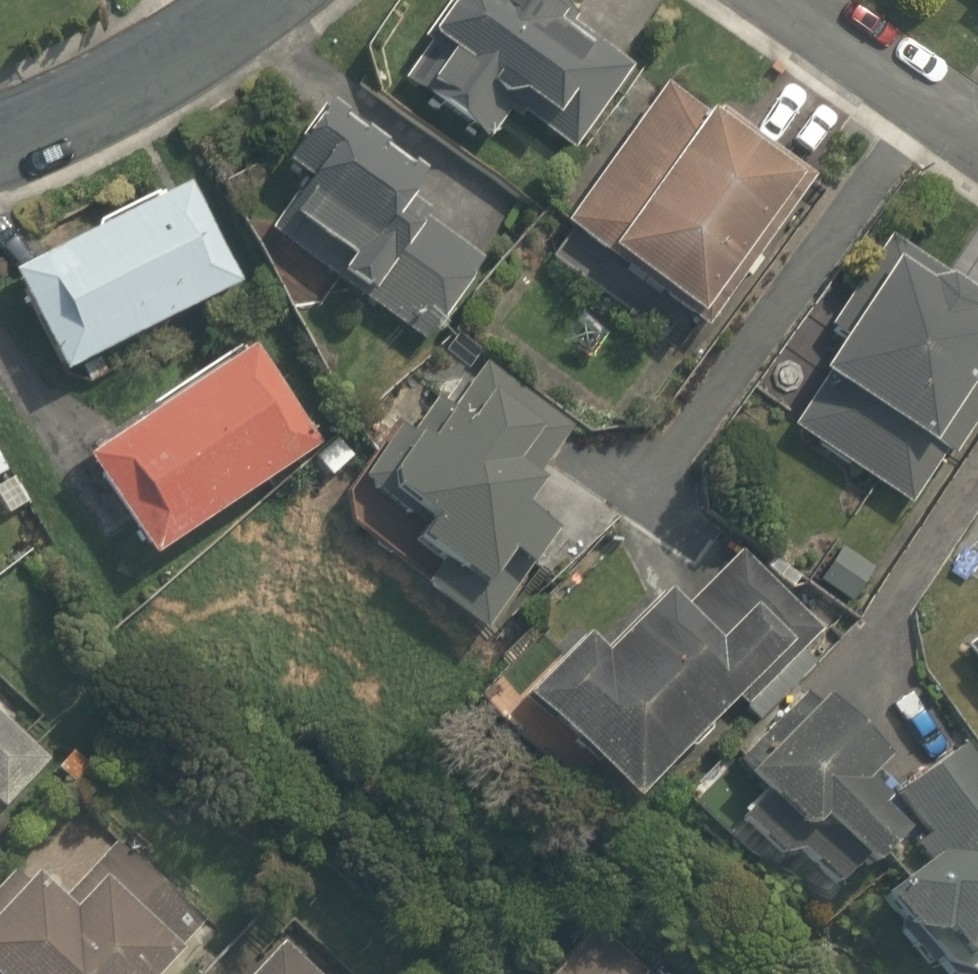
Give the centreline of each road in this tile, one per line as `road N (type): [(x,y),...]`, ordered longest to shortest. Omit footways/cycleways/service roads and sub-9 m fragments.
road 1 (residential): [(0,146),(147,79),(267,0)]
road 2 (residential): [(977,105),(806,0)]

